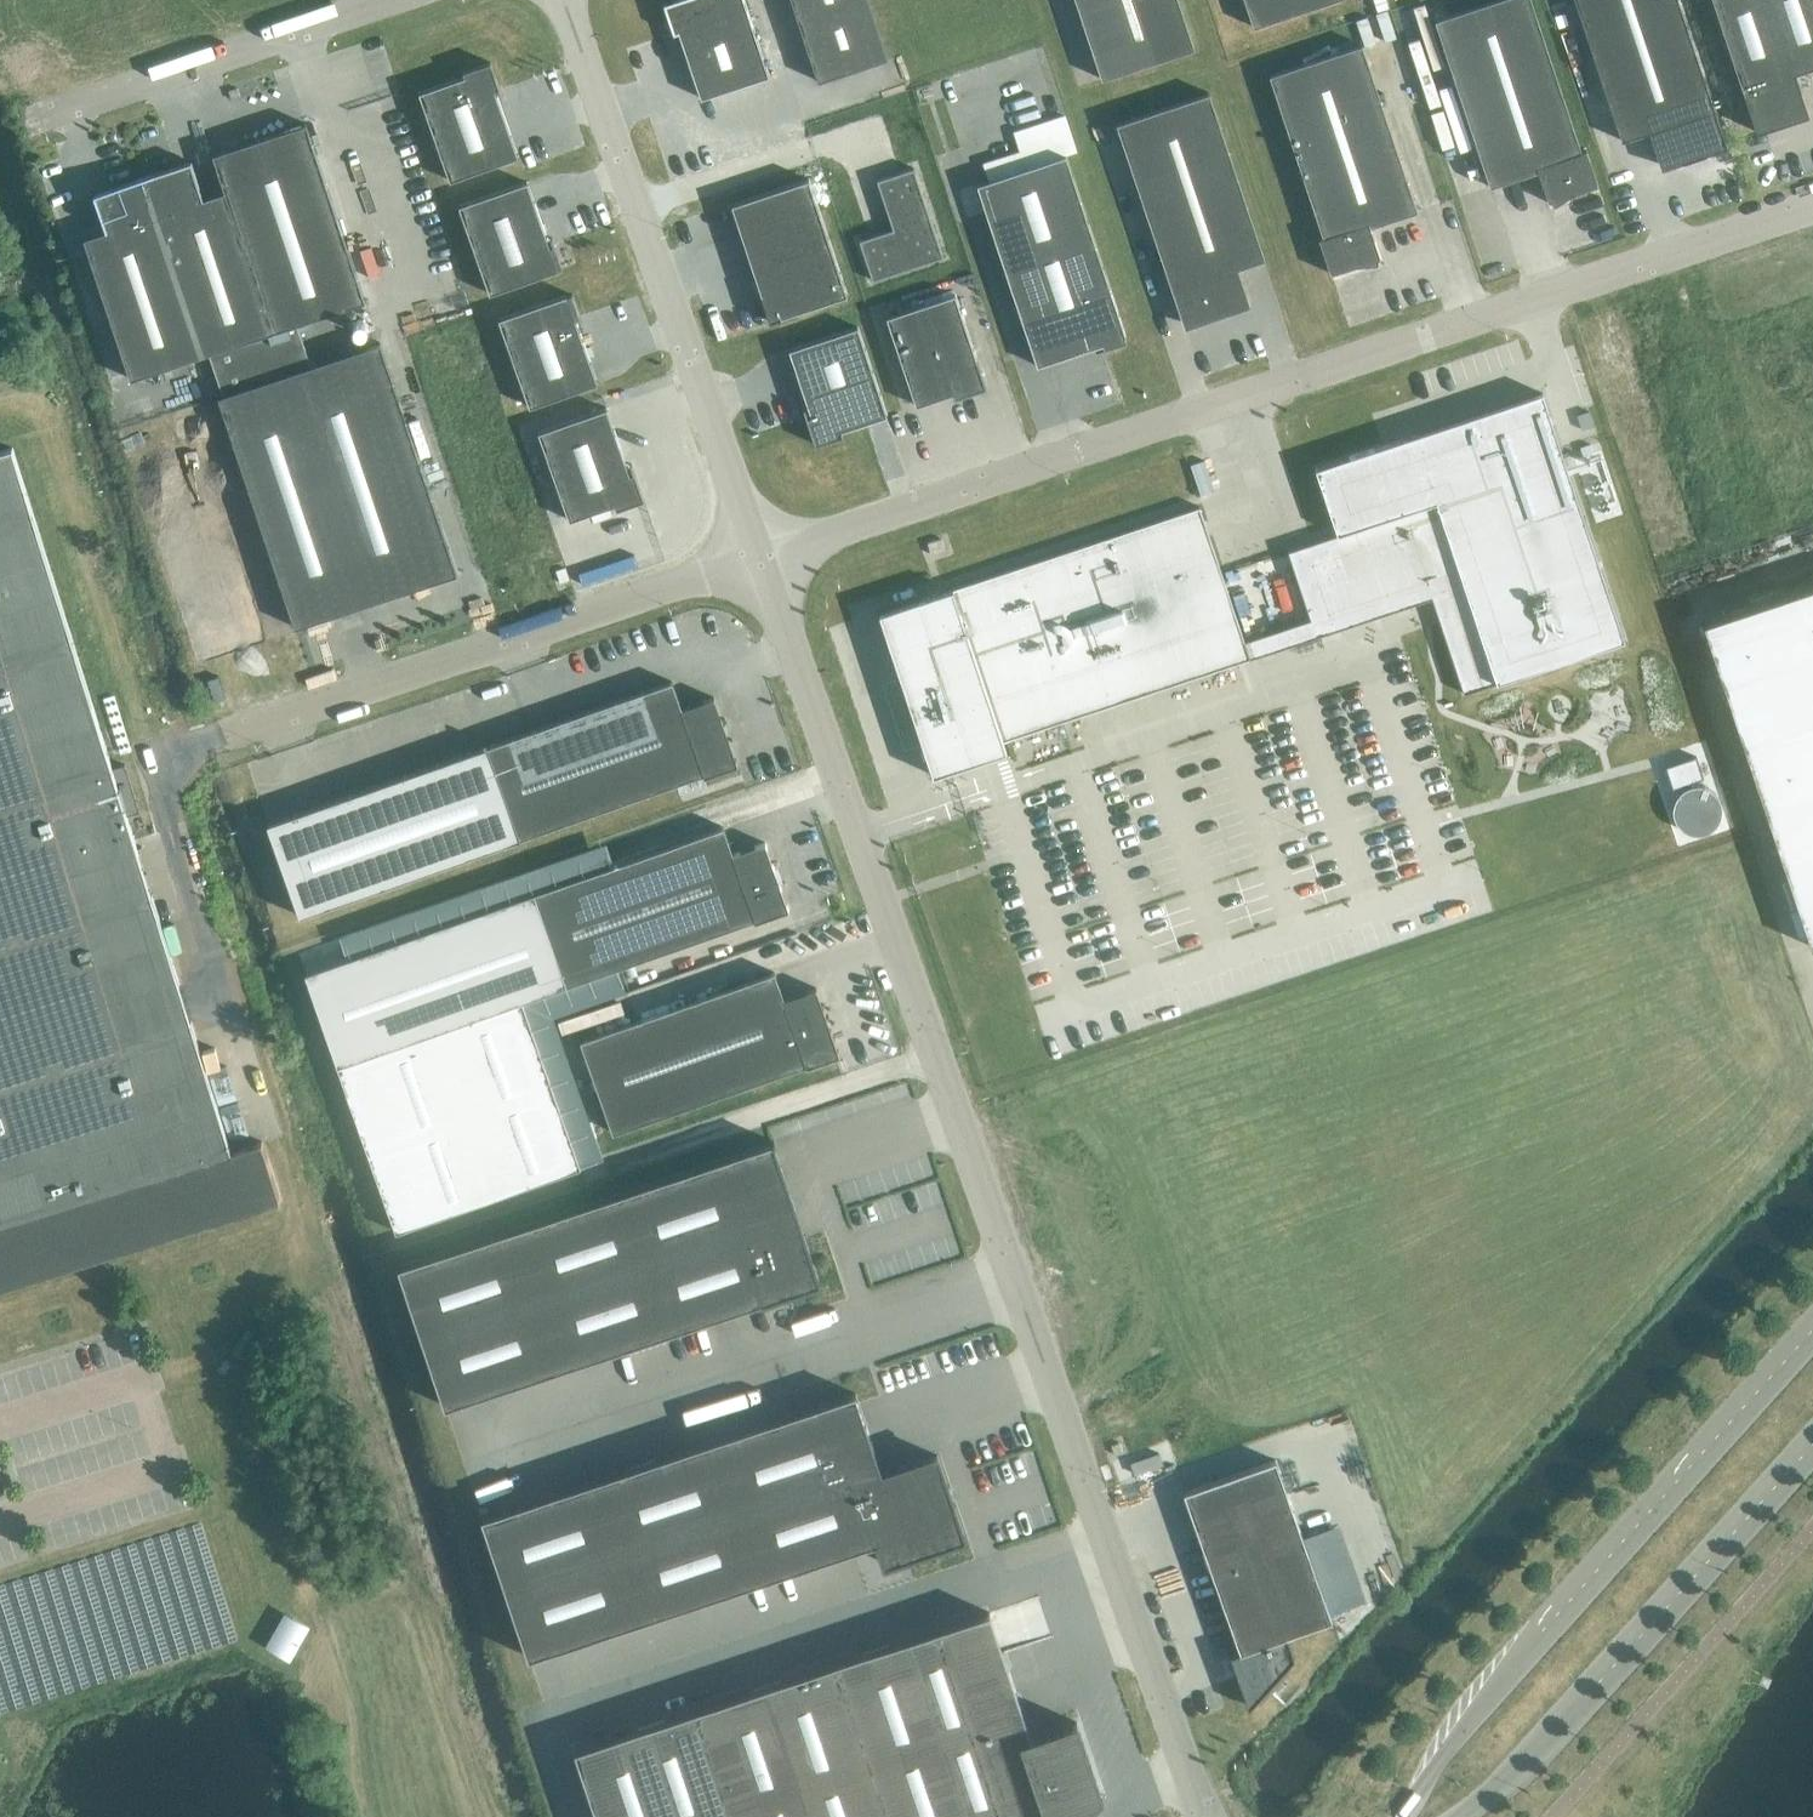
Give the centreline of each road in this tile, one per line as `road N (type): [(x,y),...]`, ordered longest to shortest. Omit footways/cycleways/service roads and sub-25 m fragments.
road 1 (unclassified): [(760,557),(1203,1816)]
road 2 (unclassified): [(1812,208),(760,557)]
road 3 (secondary): [(1812,1330),(1498,1686),(1404,1816)]
road 4 (unclassified): [(760,557),(197,744)]
road 5 (unclassified): [(561,0),(760,557)]
road 6 (secondary): [(1458,1816),(1517,1775),(1812,1444)]
road 7 (track): [(197,744),(176,744),(166,758),(255,1088)]
road 8 (unclassified): [(408,0),(50,116)]

